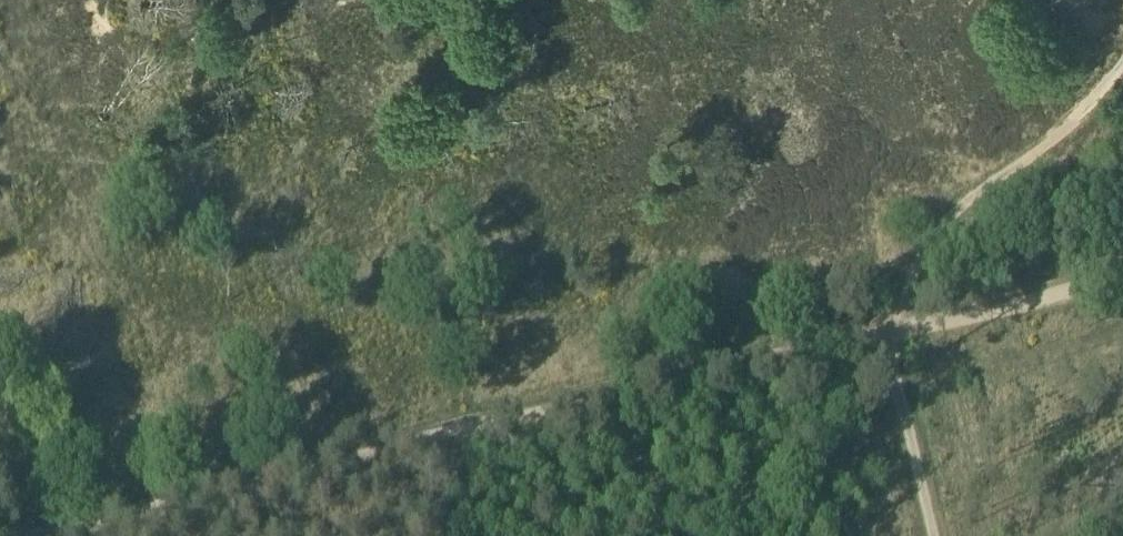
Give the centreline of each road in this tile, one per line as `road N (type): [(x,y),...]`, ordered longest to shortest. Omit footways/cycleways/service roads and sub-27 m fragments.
road 1 (track): [(1122,281),(66,535)]
road 2 (track): [(1122,66),(1051,147),(946,223),(916,269),(891,335),(940,535)]

